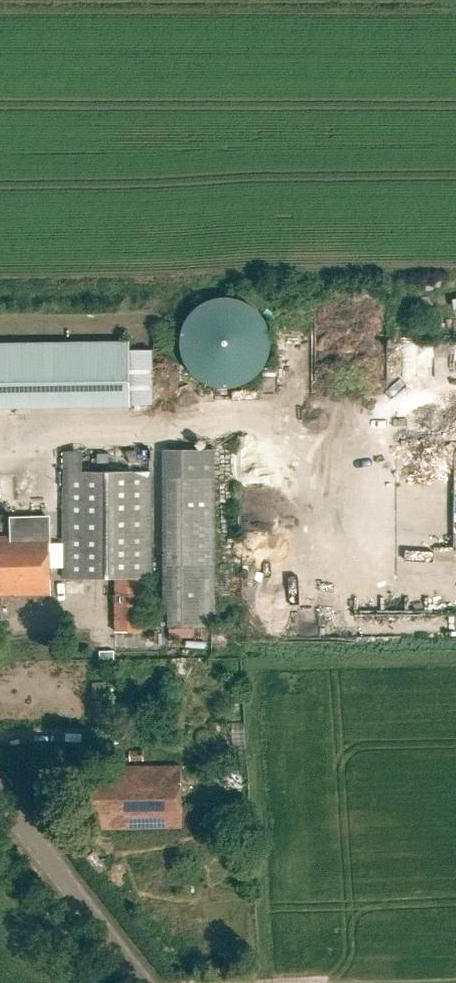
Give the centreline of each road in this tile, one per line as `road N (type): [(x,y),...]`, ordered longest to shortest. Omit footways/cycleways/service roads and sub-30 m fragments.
road 1 (tertiary): [(147,982),(0,790)]

